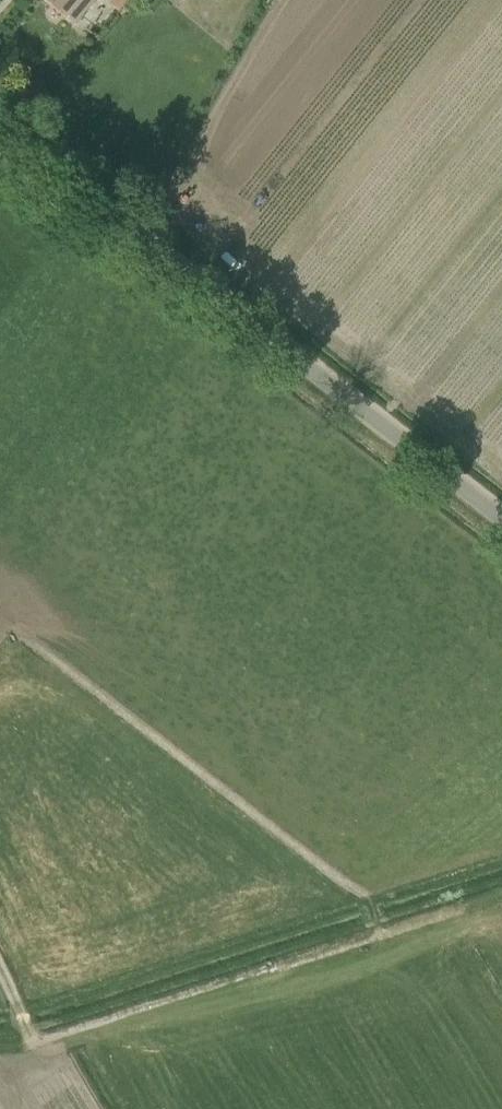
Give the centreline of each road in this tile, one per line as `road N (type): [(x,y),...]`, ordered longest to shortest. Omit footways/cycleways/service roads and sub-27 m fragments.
road 1 (unclassified): [(501,518),(0,128)]

